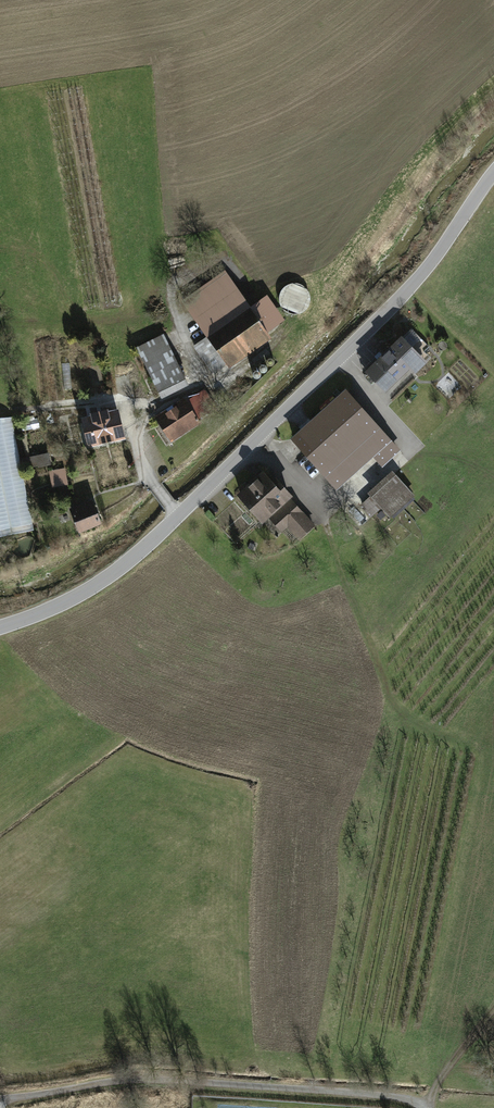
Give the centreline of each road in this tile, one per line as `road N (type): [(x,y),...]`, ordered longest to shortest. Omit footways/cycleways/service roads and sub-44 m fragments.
road 1 (residential): [(0,627),(102,583),(177,517),(426,273),(493,172)]
road 2 (track): [(13,1101),(125,1081),(373,1095),(424,1107)]

